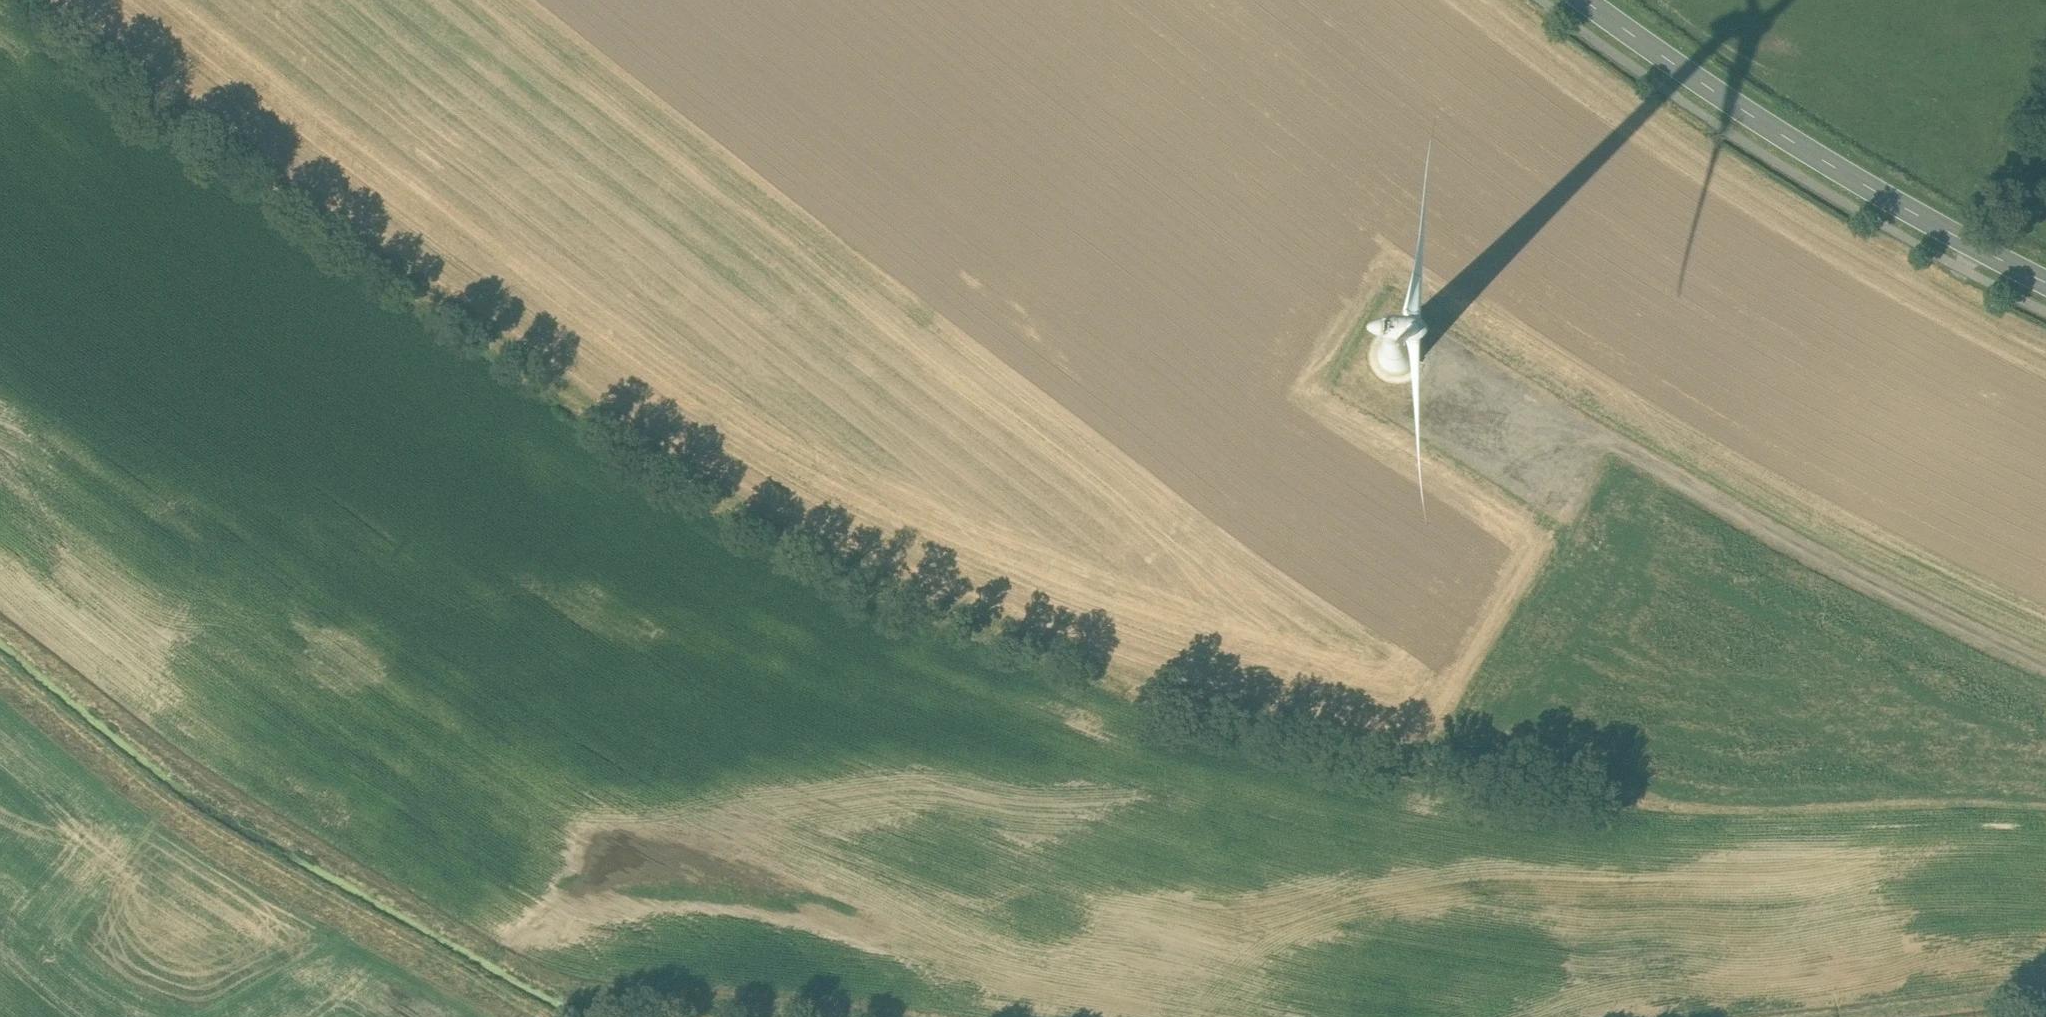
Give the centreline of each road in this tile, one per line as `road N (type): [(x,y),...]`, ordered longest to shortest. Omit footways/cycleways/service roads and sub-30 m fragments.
road 1 (tertiary): [(2045,282),(1797,145),(1582,0)]

